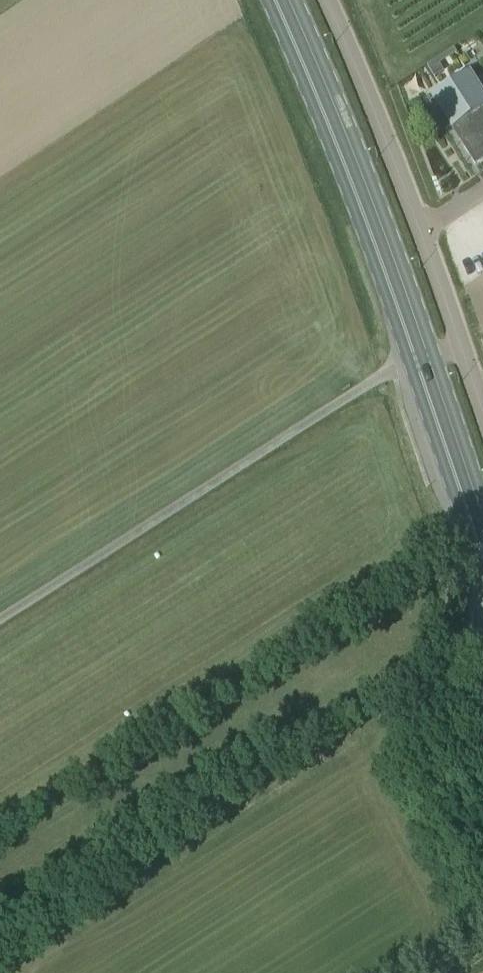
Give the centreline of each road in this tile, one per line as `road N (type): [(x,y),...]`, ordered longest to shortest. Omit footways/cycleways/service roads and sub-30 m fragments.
road 1 (primary): [(482,551),(341,152),(272,0)]
road 2 (unclassified): [(482,385),(418,198),(327,0)]

